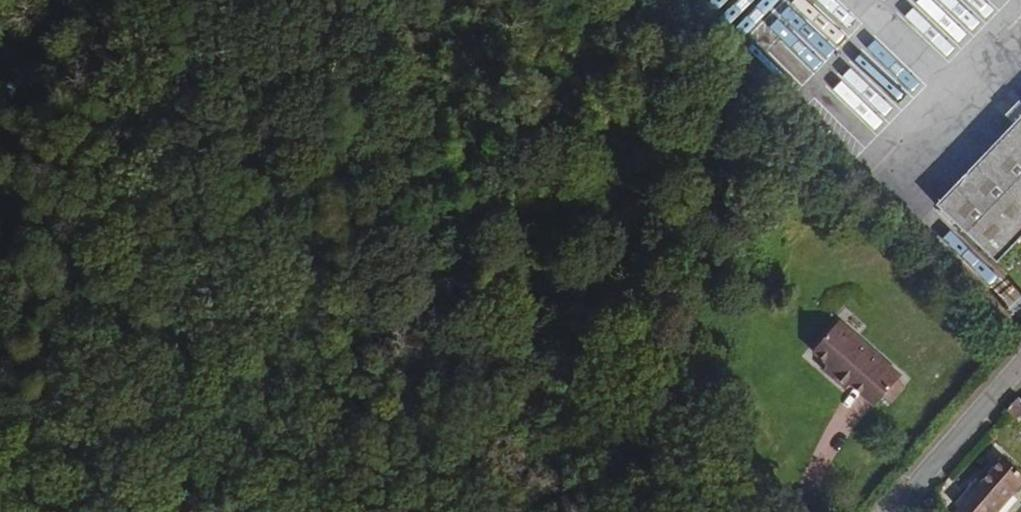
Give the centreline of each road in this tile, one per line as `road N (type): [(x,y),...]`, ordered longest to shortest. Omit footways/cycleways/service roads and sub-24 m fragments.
road 1 (track): [(699,511),(659,465),(514,369),(370,351),(309,370),(219,493),(176,511)]
road 2 (track): [(156,511),(122,498),(104,443),(128,0)]
road 3 (residential): [(901,511),(1020,376)]

